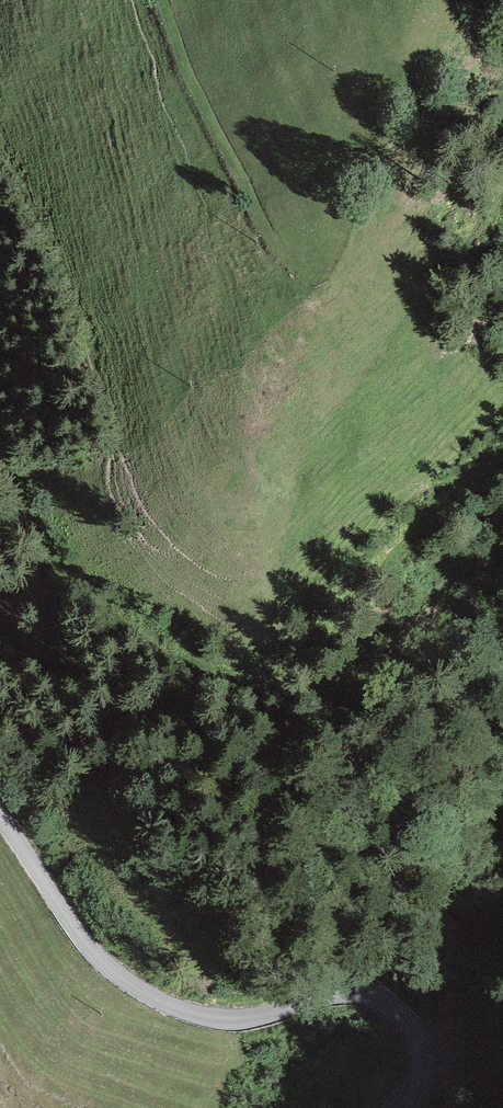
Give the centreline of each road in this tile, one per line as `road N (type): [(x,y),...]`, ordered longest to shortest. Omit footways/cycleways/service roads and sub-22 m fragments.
road 1 (track): [(0,463),(18,508),(87,601),(149,643),(223,678),(261,686),(284,682),(313,661),(502,463)]
road 2 (unclassified): [(392,1107),(412,1043),(392,1002),(341,992),(236,1020),(166,1005),(91,952),(0,818)]
road 3 (track): [(157,0),(265,228)]

